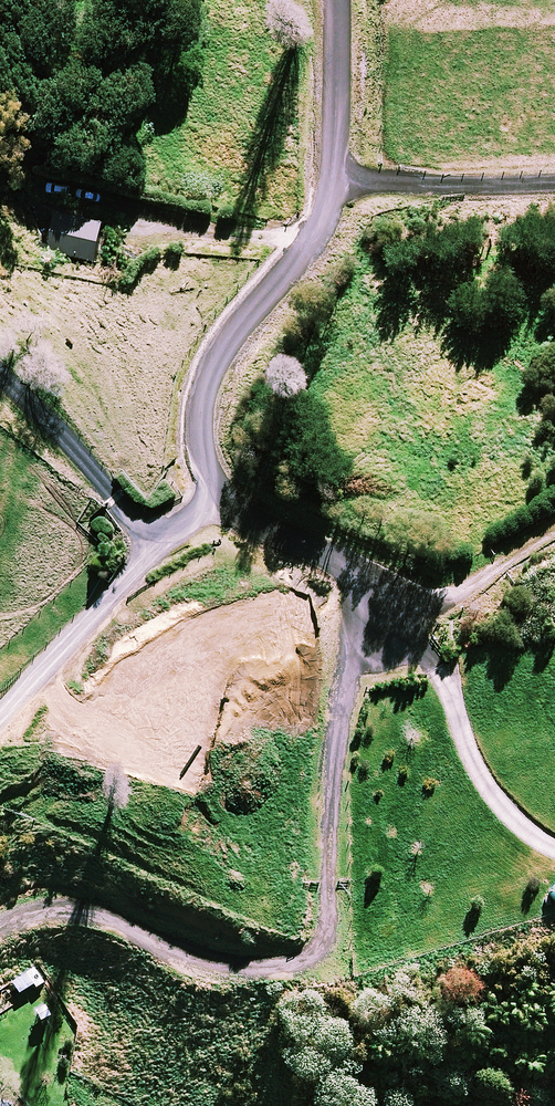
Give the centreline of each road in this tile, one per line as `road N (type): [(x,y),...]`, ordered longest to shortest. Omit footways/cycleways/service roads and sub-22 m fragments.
road 1 (track): [(0,924),(77,926),(214,964),(274,958),(317,937),(330,745),(351,662),(386,604),(486,790),(528,837),(554,849)]
road 2 (track): [(386,604),(226,501),(198,439),(205,377),(222,343),(295,263),(327,210),(335,0)]
road 3 (track): [(226,501),(177,526),(142,531),(106,501),(0,379)]
road 4 (track): [(142,531),(129,574),(0,701)]
road 5 (track): [(333,168),(419,186),(554,190)]
road 6 (track): [(386,604),(462,586),(554,529)]

